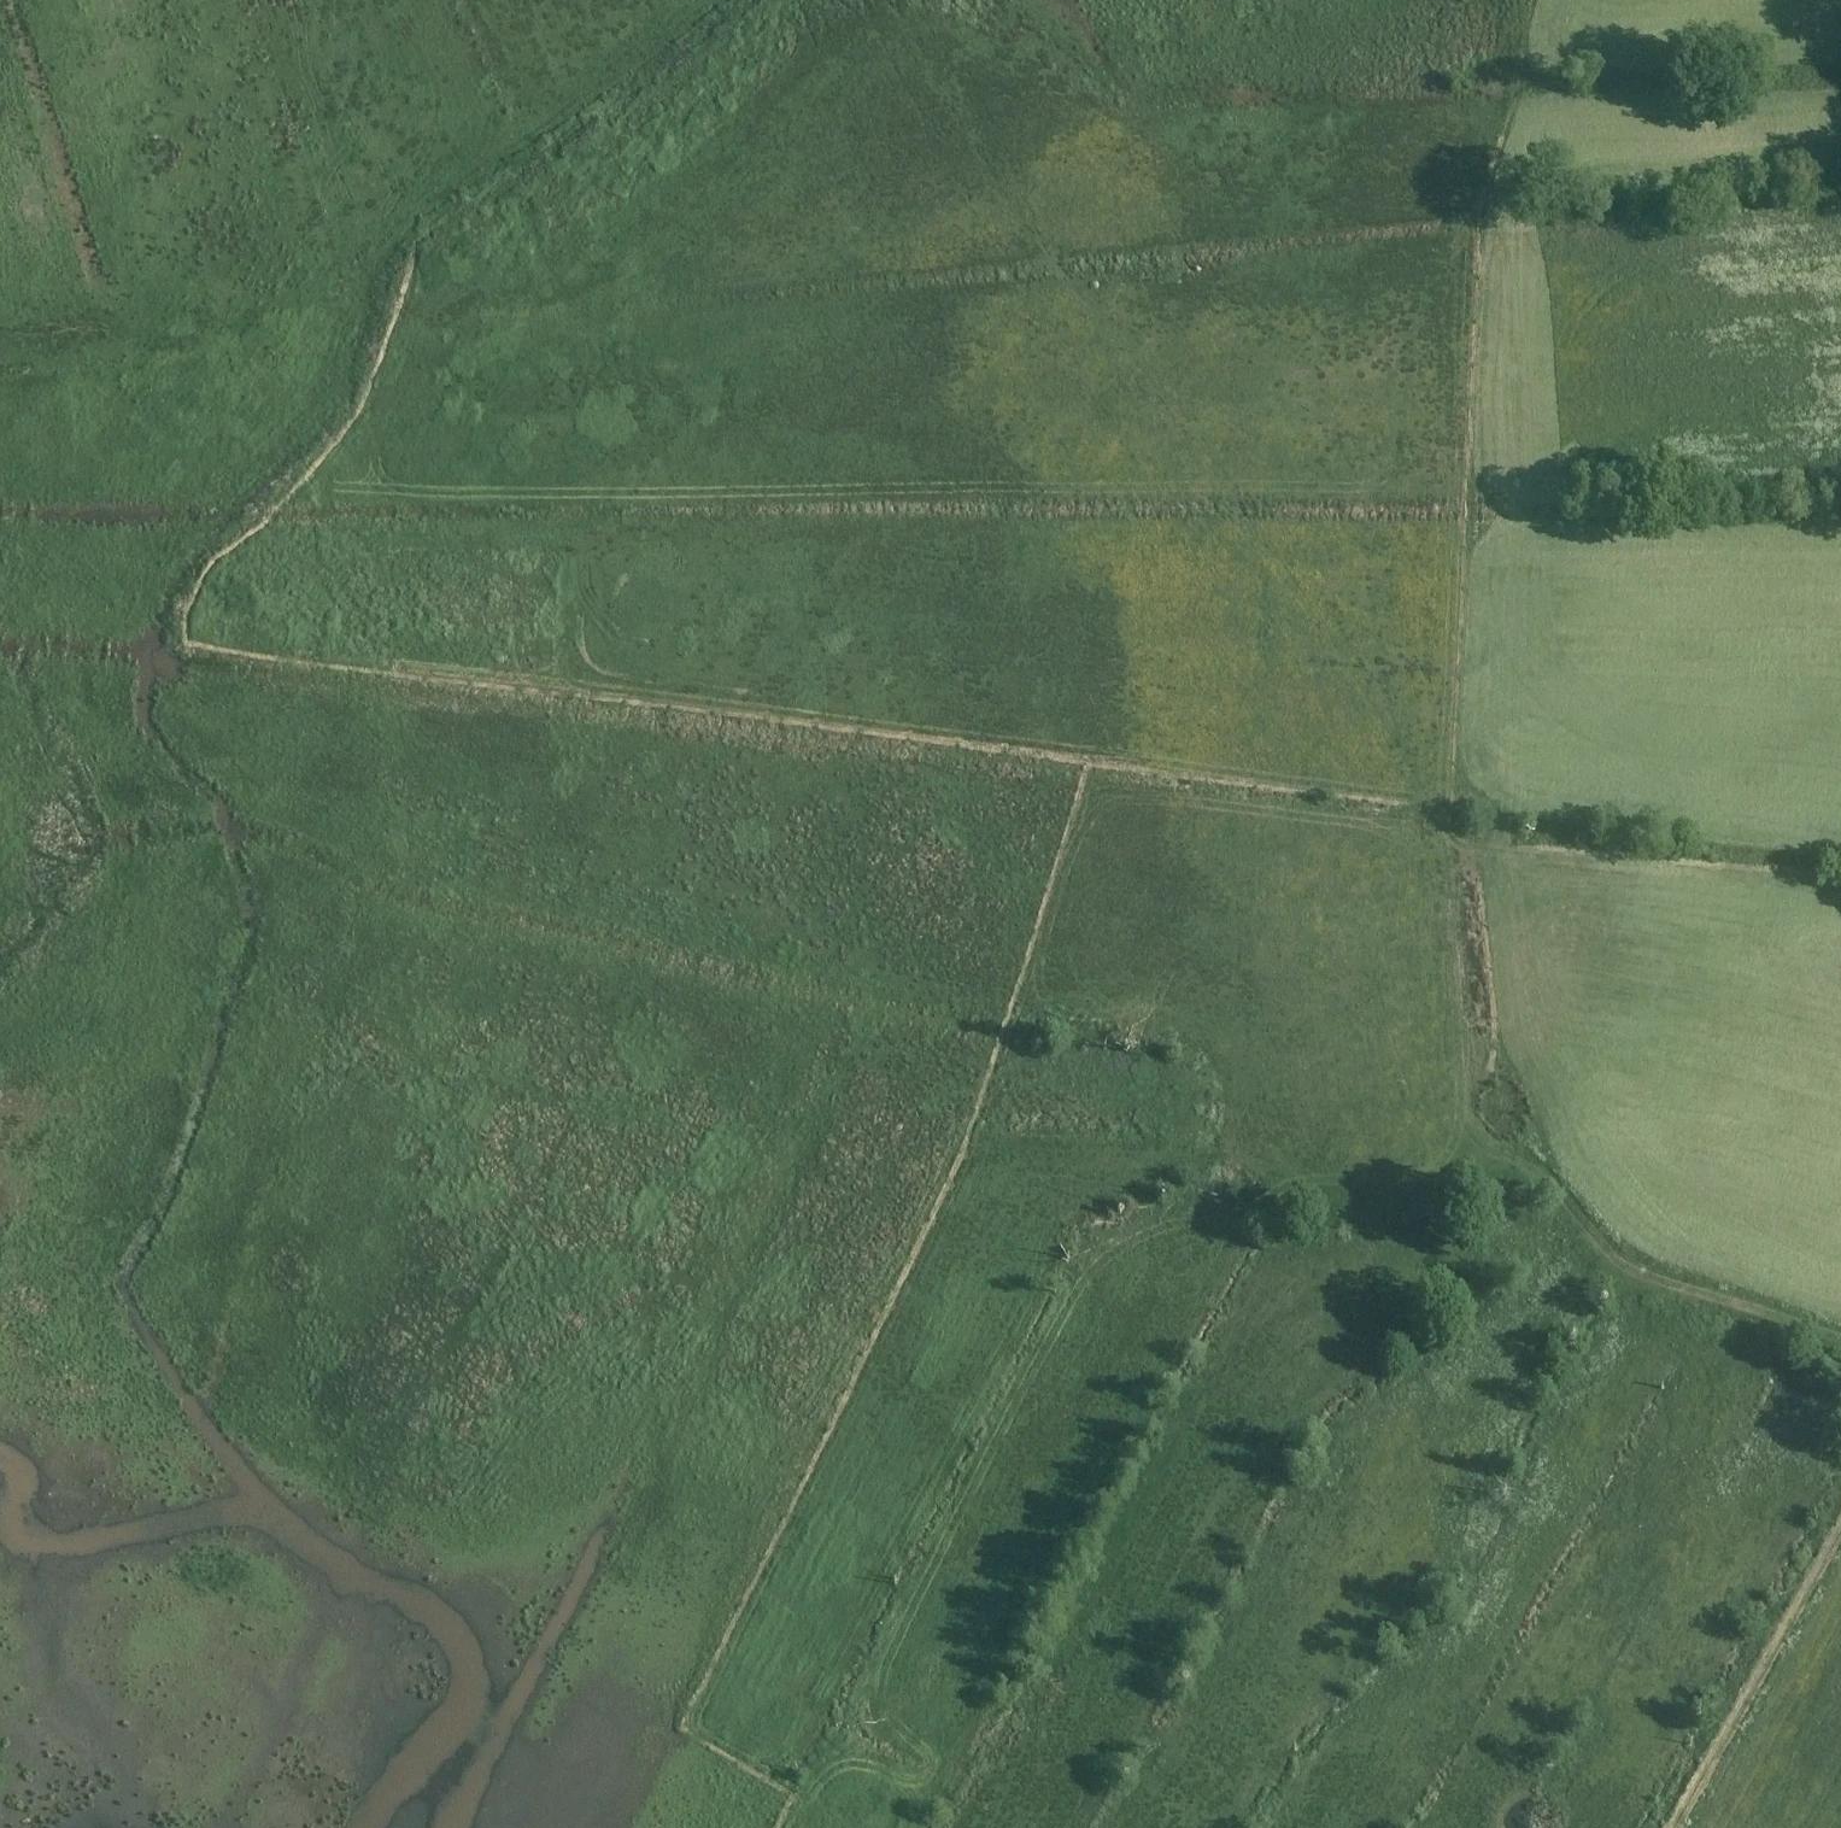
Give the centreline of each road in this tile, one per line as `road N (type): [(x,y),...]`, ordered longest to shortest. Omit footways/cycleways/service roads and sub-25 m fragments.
road 1 (track): [(1524,1187),(1557,1180),(1637,1277),(1840,1347)]

